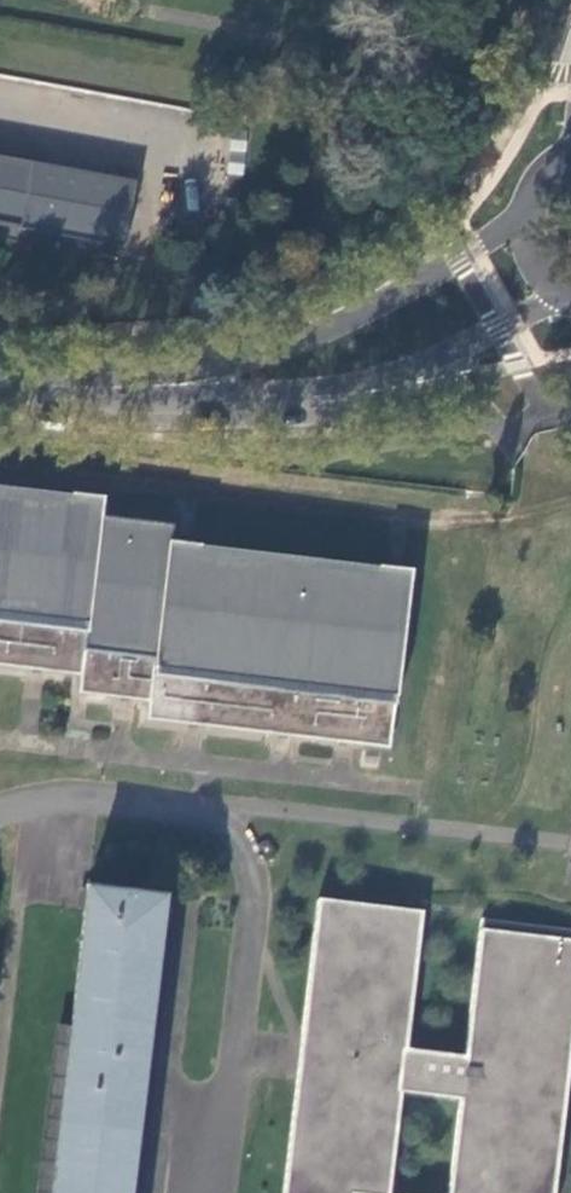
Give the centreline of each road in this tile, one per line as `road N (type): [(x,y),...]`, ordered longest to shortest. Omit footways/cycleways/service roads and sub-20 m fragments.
road 1 (unclassified): [(96,390),(296,397),(383,389),(445,374),(565,306)]
road 2 (unclassified): [(512,212),(318,328),(96,390)]
road 3 (secondary): [(570,40),(541,157)]

